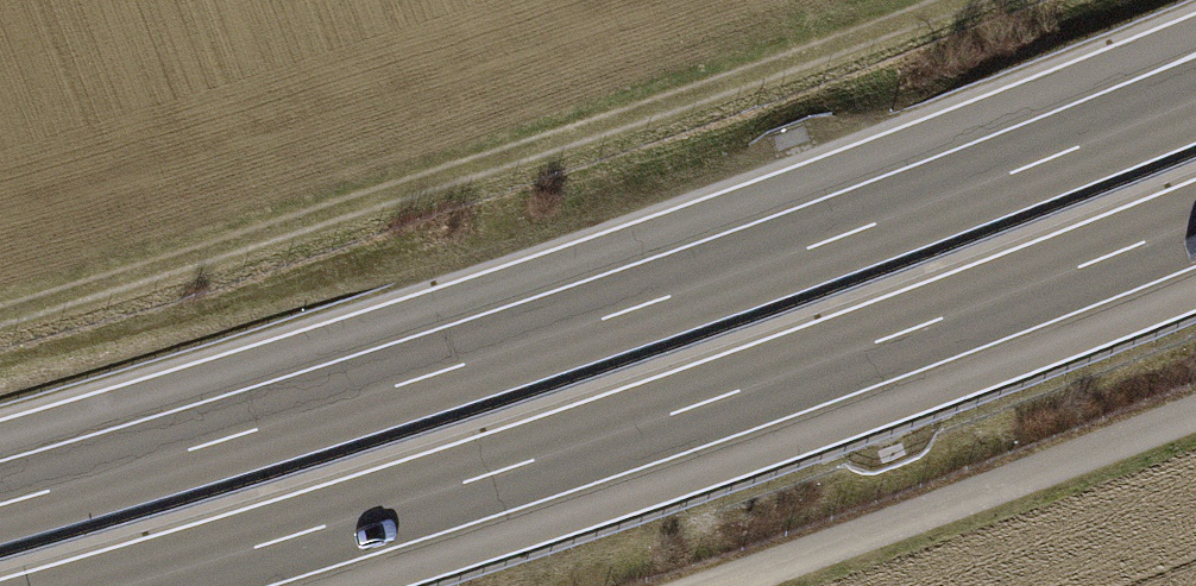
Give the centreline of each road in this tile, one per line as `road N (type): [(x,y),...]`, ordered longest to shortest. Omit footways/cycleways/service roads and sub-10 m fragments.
road 1 (motorway): [(1195,101),(649,303),(0,506)]
road 2 (motorway): [(124,585),(716,399),(1195,221)]
road 3 (track): [(945,0),(0,313)]
road 4 (track): [(1195,415),(755,585)]

